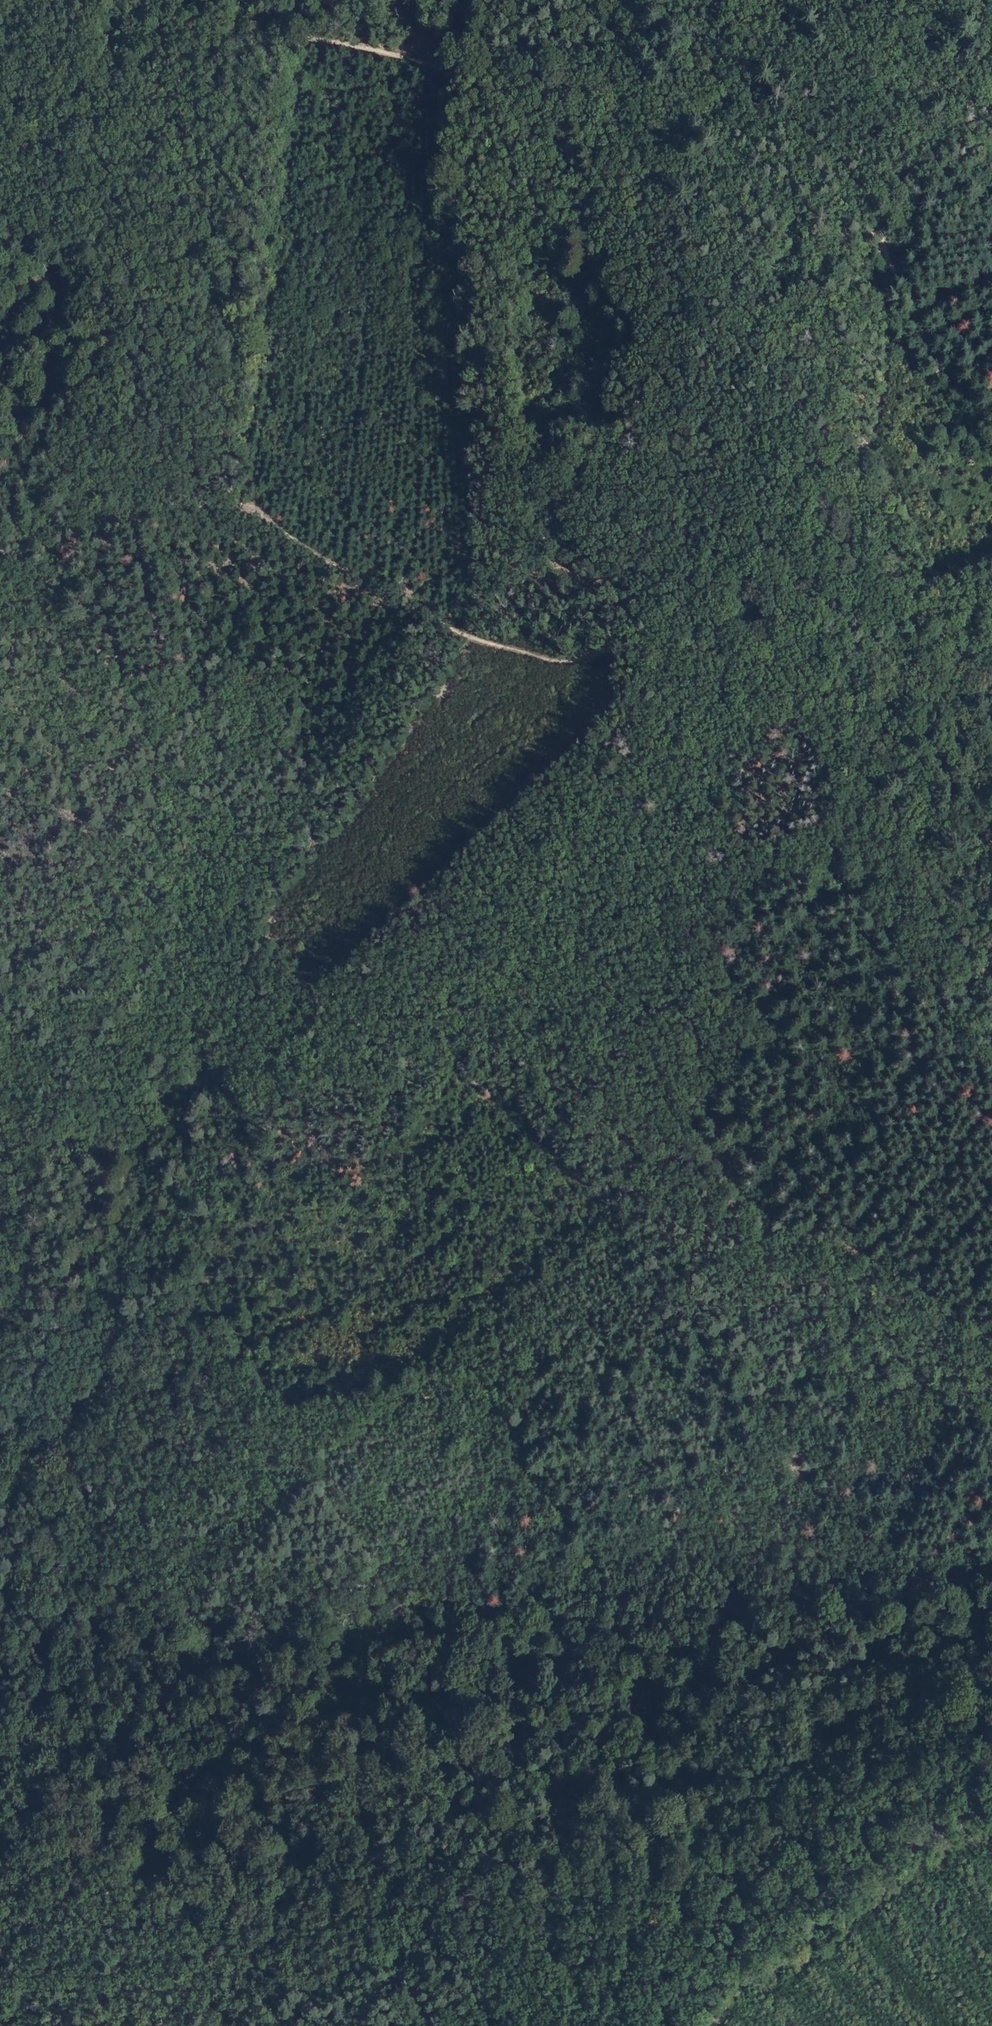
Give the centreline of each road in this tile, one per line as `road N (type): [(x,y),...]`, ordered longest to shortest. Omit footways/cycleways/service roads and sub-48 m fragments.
road 1 (track): [(991,421),(942,383),(874,212),(820,144),(750,100),(635,101),(459,71),(182,0)]
road 2 (track): [(0,1725),(103,1759),(212,1756),(363,1661)]

